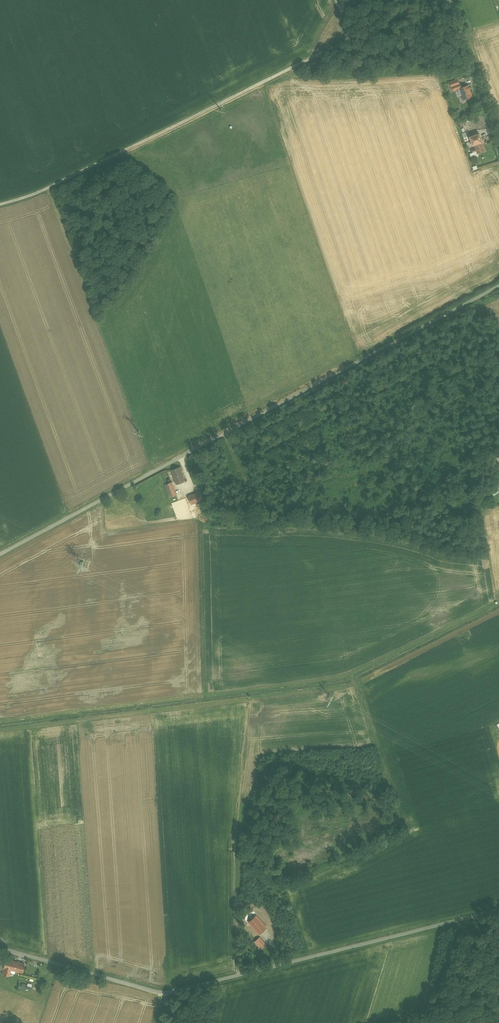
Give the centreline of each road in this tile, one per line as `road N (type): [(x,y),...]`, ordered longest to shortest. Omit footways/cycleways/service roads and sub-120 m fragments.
road 1 (unclassified): [(0,553),(498,286)]
road 2 (unclassified): [(0,947),(156,992),(180,991),(498,911)]
road 3 (unclassified): [(337,0),(347,29),(341,45),(0,204)]
road 4 (unclassified): [(498,138),(452,0)]

